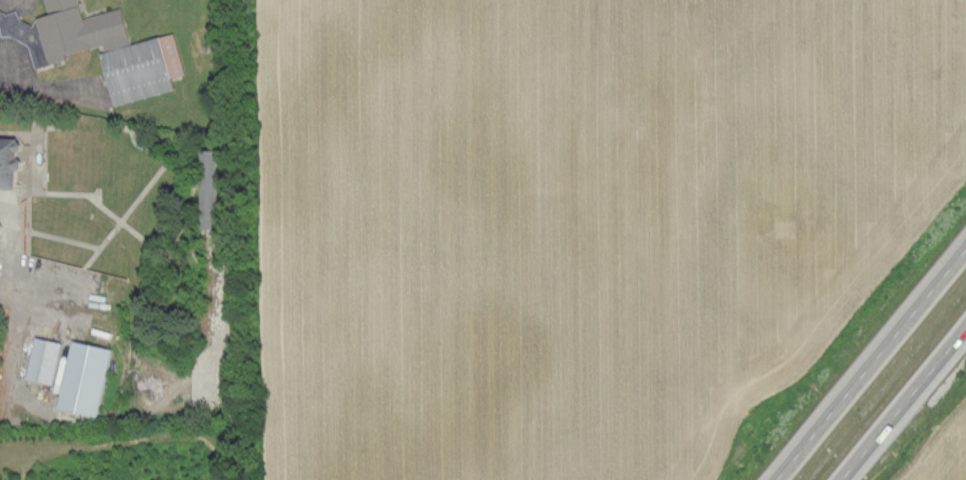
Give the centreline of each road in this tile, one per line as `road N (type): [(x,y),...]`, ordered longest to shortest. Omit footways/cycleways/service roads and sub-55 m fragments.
road 1 (motorway): [(965,249),(777,479)]
road 2 (motorway): [(842,479),(965,329)]

